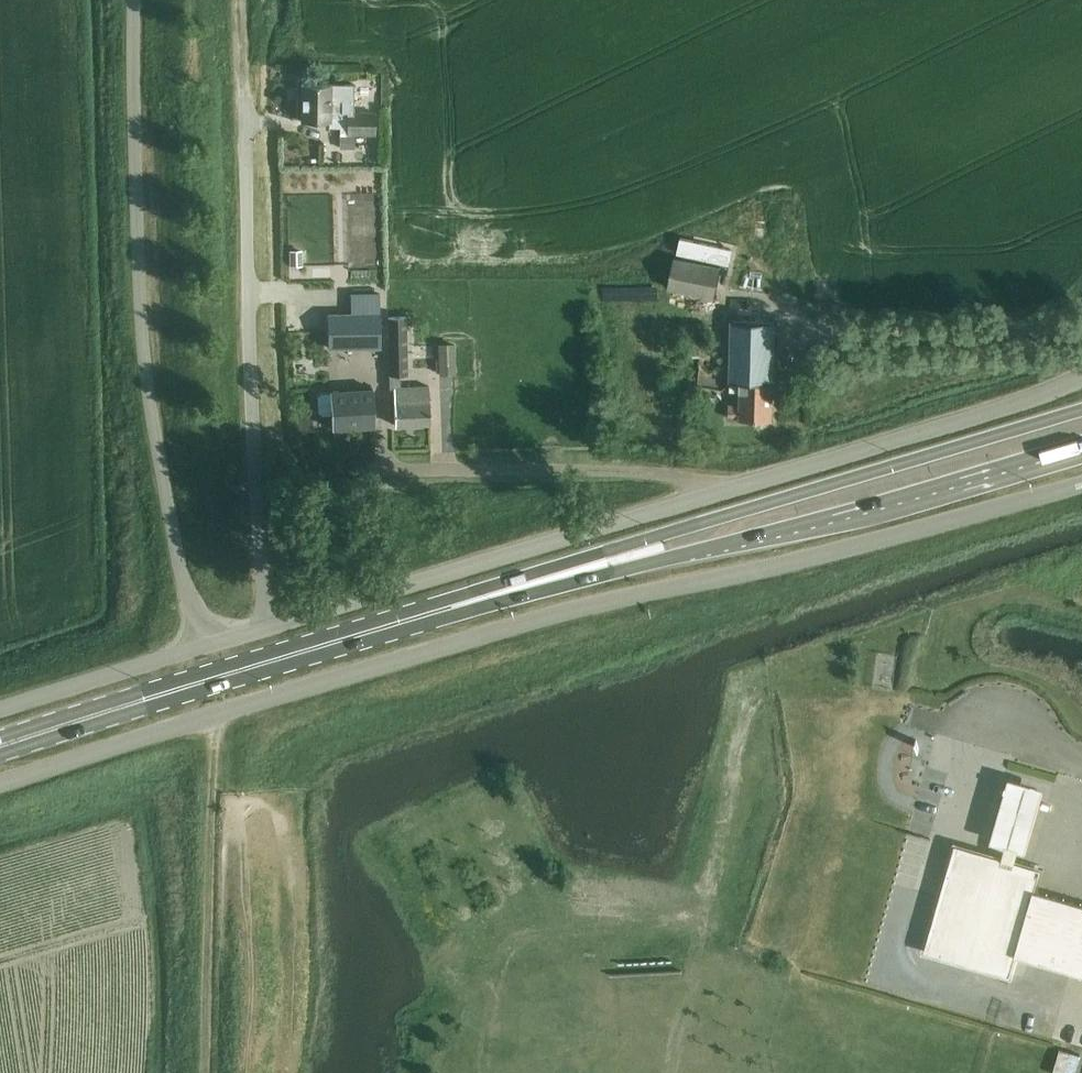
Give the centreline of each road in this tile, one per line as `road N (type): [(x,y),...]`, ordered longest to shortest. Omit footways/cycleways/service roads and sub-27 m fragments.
road 1 (unclassified): [(0,784),(581,605),(1081,485)]
road 2 (unclassified): [(197,650),(1029,404),(1081,377)]
road 3 (unclassified): [(197,650),(160,486),(138,297),(129,0)]
road 4 (primary): [(0,746),(611,564)]
road 5 (primary): [(1081,409),(670,532),(611,564)]
road 6 (primary): [(611,564),(675,557),(1081,441)]
road 7 (track): [(210,717),(202,1072)]
road 8 (unclassified): [(0,710),(197,650)]

